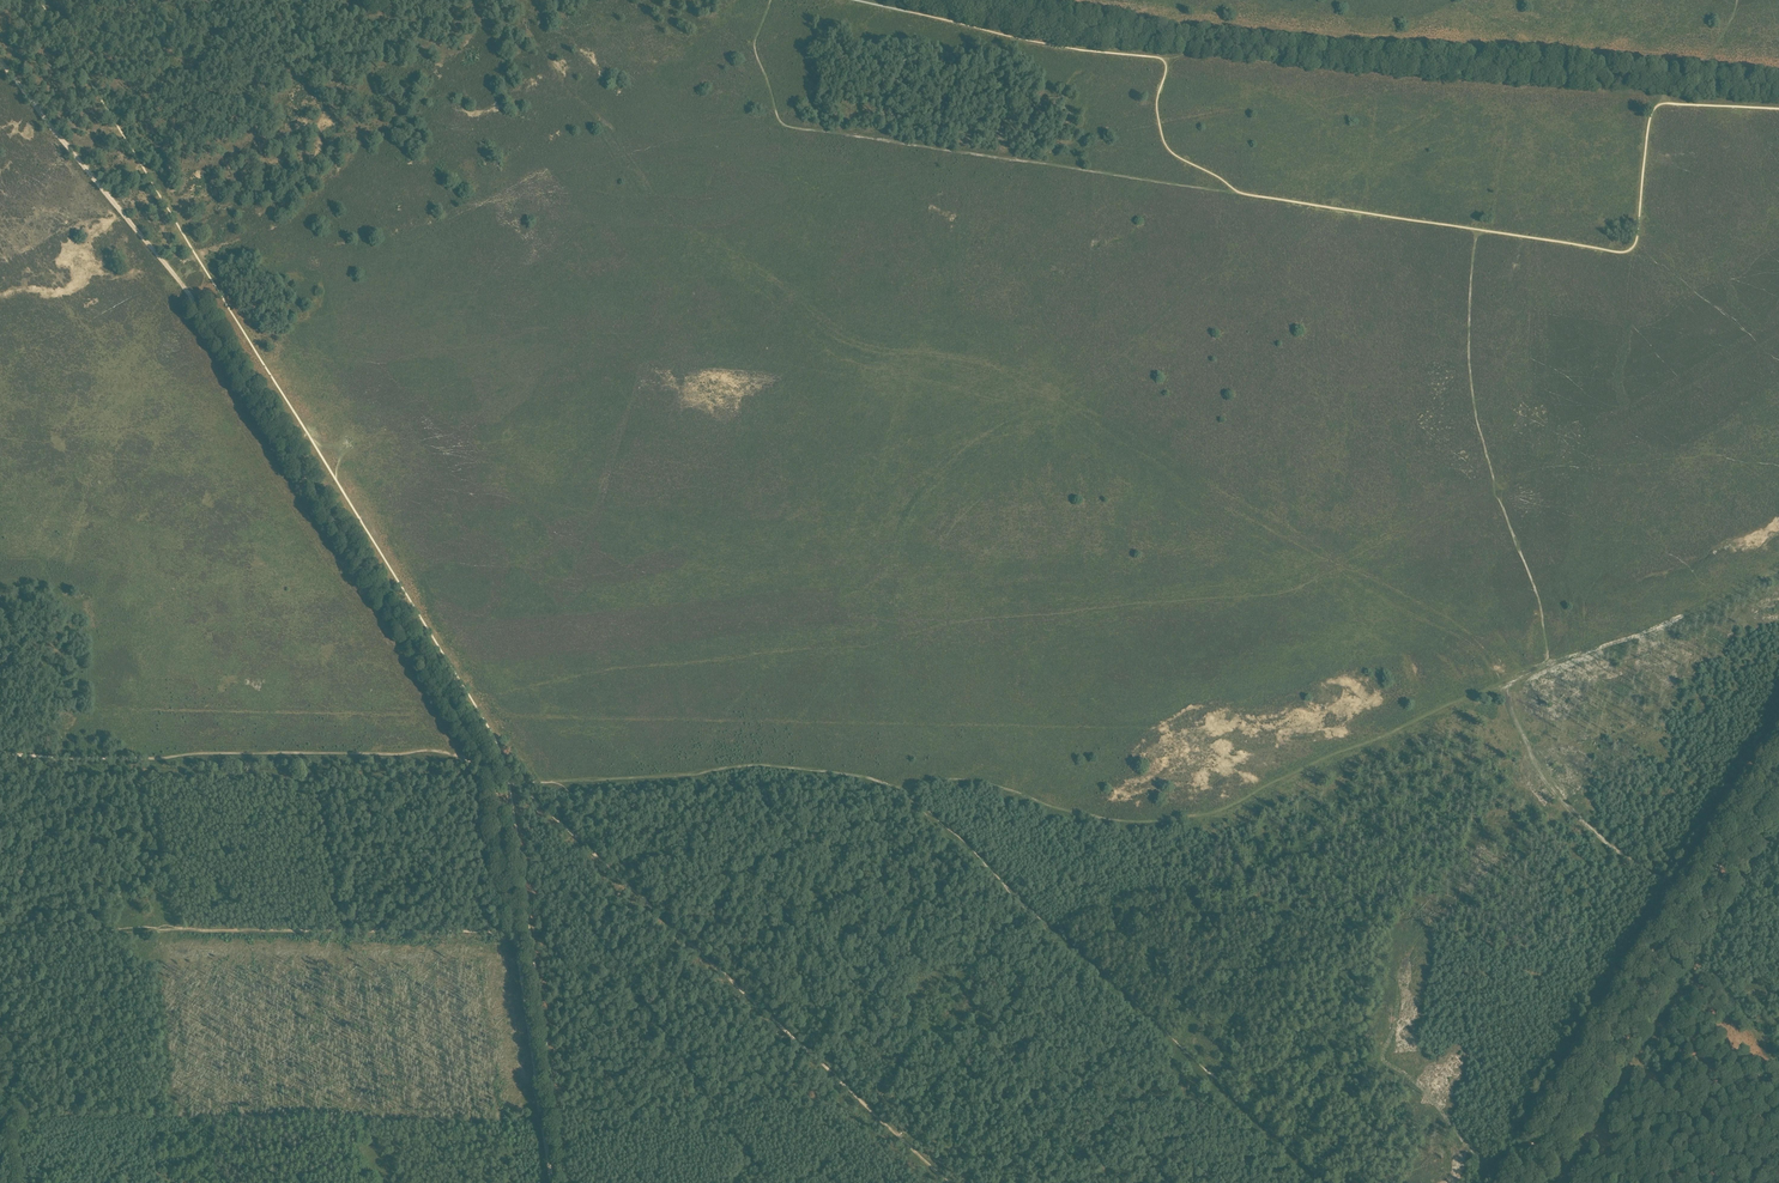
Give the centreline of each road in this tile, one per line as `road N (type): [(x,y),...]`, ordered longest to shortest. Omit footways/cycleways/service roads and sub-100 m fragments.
road 1 (track): [(0,61),(189,295),(488,768)]
road 2 (track): [(902,790),(967,781),(1108,818),(1202,816),(1499,684)]
road 3 (track): [(518,785),(946,1182)]
road 4 (track): [(951,0),(1159,40),(1491,67)]
road 5 (track): [(0,757),(429,750),(488,768)]
road 6 (track): [(902,790),(868,778),(754,765),(551,782)]
road 7 (track): [(1521,1182),(1696,900)]
road 8 (track): [(515,931),(187,930)]
road 9 (track): [(552,1182),(515,931)]
road 10 (track): [(1413,943),(1567,805)]
road 11 (track): [(1491,67),(1668,80)]
road 12 (track): [(1664,933),(1721,979),(1778,1061)]
road 13 (track): [(515,931),(488,768)]
road 14 (track): [(1696,900),(1778,768)]

